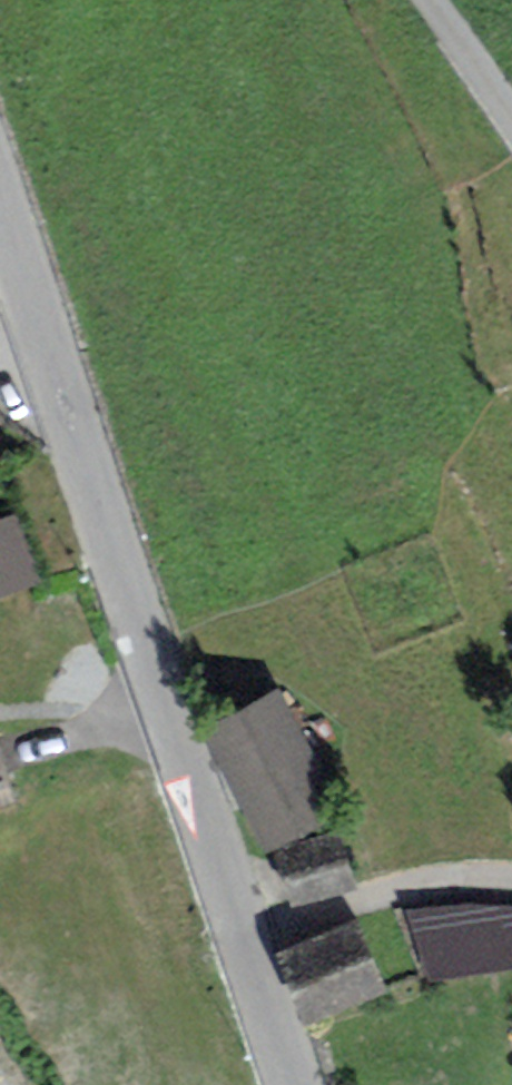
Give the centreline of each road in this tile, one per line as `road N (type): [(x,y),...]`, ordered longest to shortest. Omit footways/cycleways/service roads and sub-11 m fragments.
road 1 (tertiary): [(289,1084),(0,201)]
road 2 (residential): [(428,0),(511,125)]

